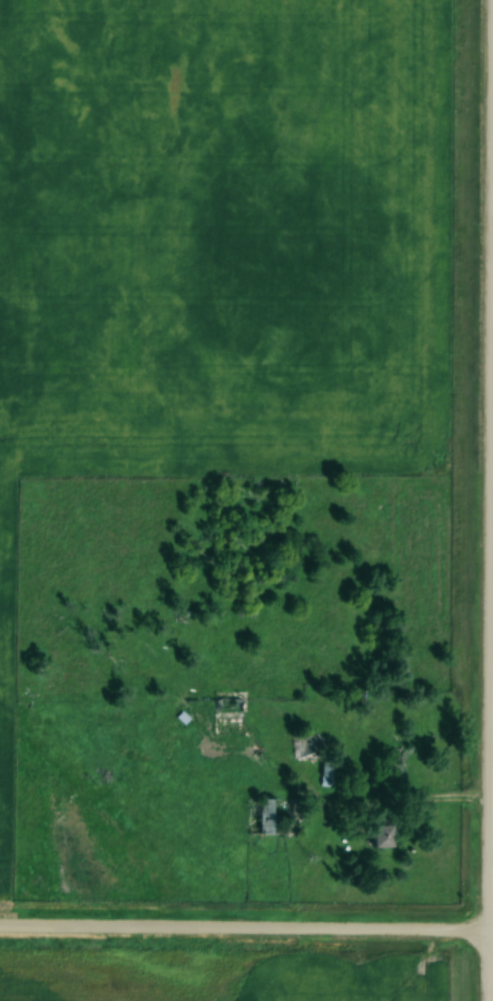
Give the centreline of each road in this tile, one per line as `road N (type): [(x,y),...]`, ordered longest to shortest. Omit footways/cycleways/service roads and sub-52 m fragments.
road 1 (residential): [(492,927),(0,923)]
road 2 (residential): [(485,1000),(492,819)]

